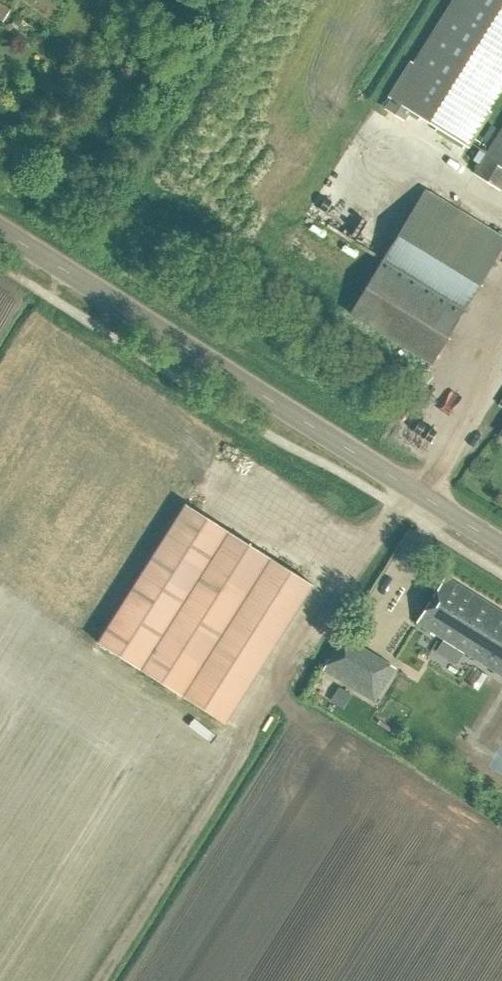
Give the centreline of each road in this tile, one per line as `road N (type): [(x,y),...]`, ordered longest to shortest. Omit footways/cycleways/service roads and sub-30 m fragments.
road 1 (tertiary): [(0,230),(501,547)]

